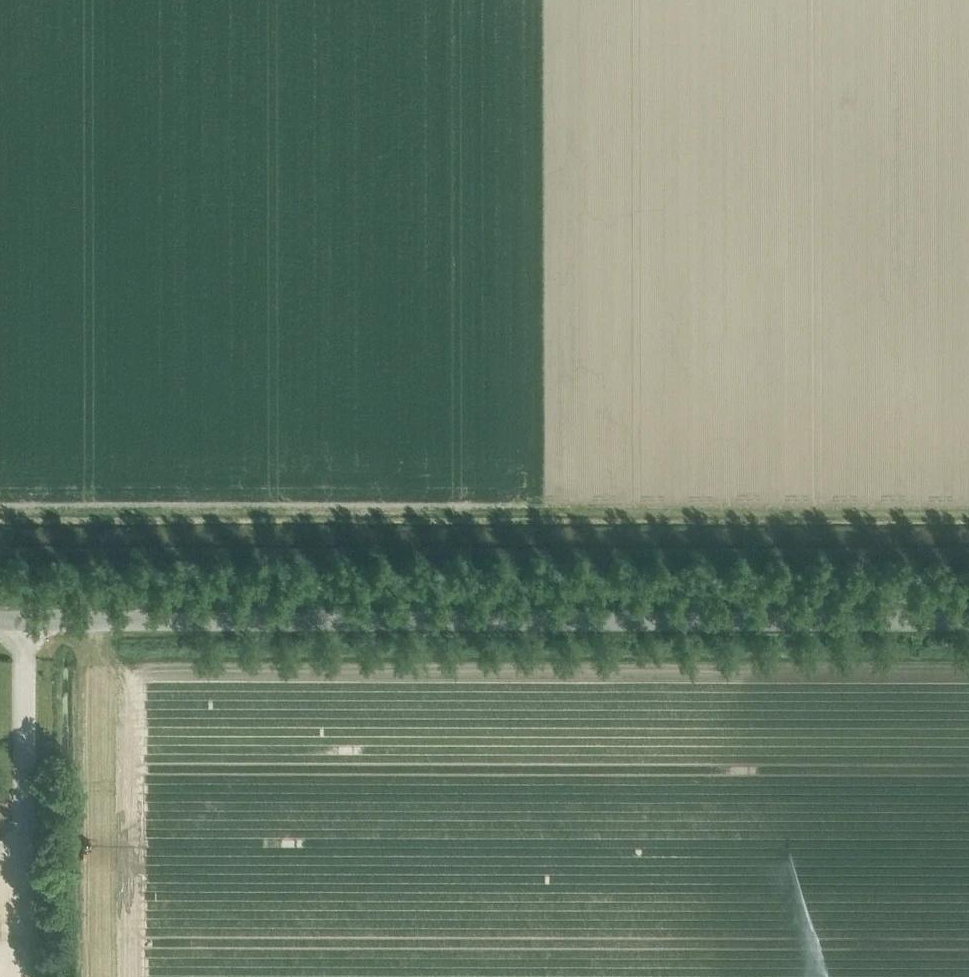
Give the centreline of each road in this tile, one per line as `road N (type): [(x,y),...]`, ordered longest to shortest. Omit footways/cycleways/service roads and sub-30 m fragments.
road 1 (unclassified): [(0,622),(968,622)]

